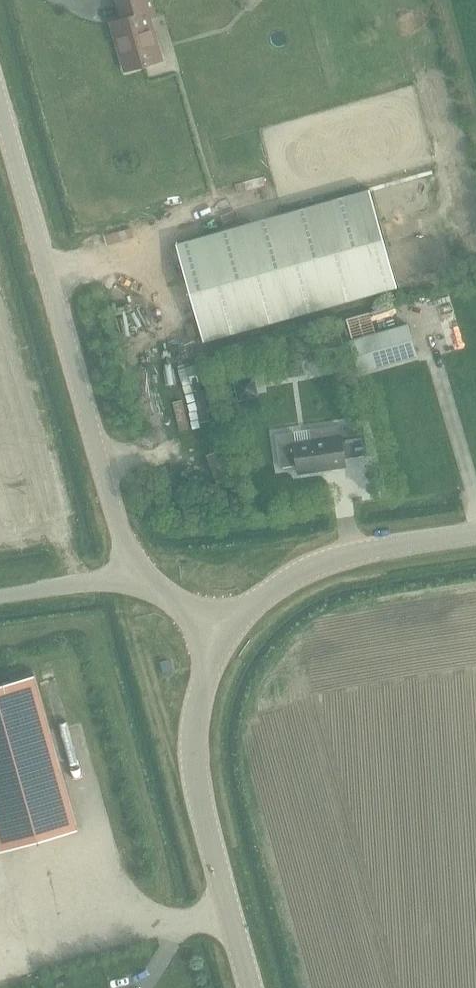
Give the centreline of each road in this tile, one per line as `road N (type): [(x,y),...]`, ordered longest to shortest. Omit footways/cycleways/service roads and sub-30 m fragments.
road 1 (tertiary): [(139,574),(121,537),(0,105)]
road 2 (tertiary): [(252,987),(194,767),(199,693),(221,637)]
road 3 (tertiary): [(221,637),(260,597),(322,561),(475,534)]
road 4 (unclassified): [(0,596),(139,574)]

